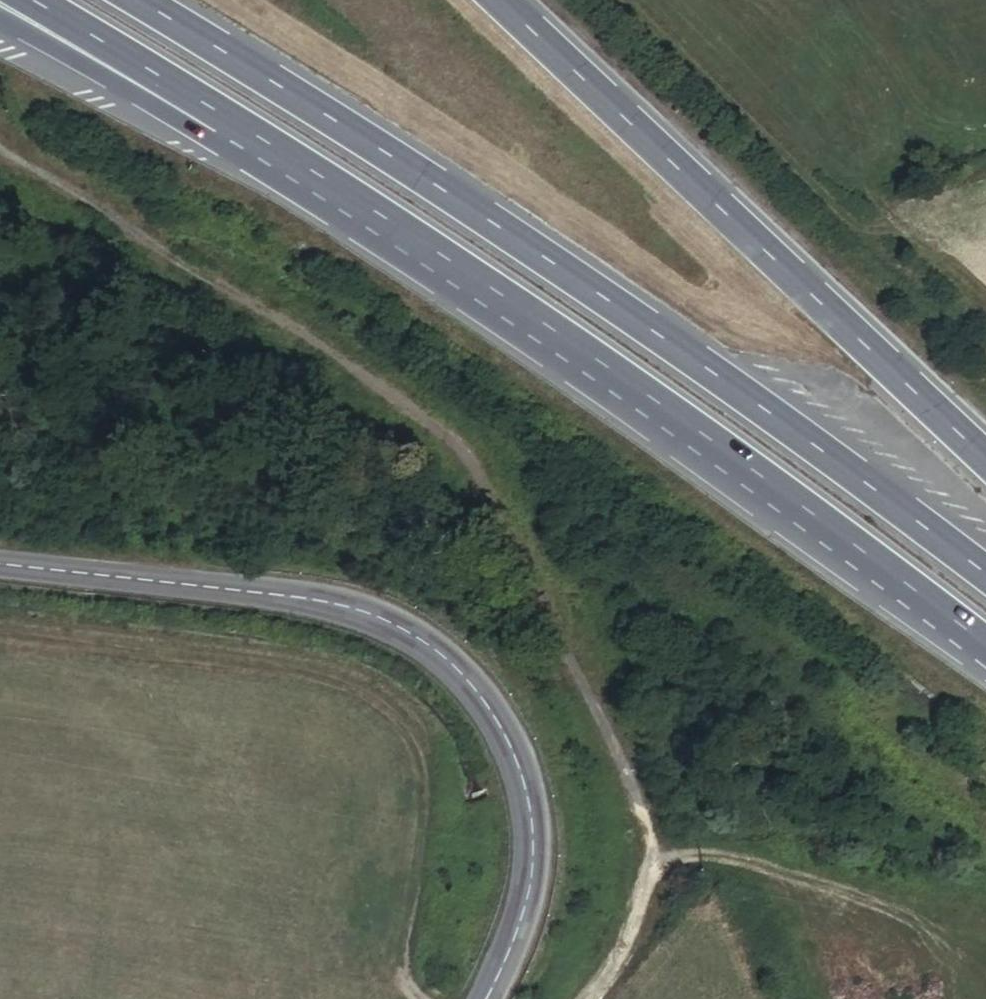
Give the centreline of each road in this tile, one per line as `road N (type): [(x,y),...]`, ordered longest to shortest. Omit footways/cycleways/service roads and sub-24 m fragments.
road 1 (motorway): [(985,574),(498,228),(137,0)]
road 2 (motorway): [(260,135),(617,372),(985,642)]
road 3 (tertiary): [(489,998),(527,890),(527,789),(511,741),(480,694),(440,655),(393,625),(287,594),(0,565)]
road 4 (track): [(0,630),(340,677),(380,697),(434,762),(443,800),(408,957),(408,991),(420,998)]
road 5 (motorway): [(985,460),(499,0)]
road 6 (motorway): [(0,18),(260,135)]
road 7 (motorway): [(27,0),(260,135)]
road 8 (track): [(653,852),(642,913),(614,970),(587,998)]

